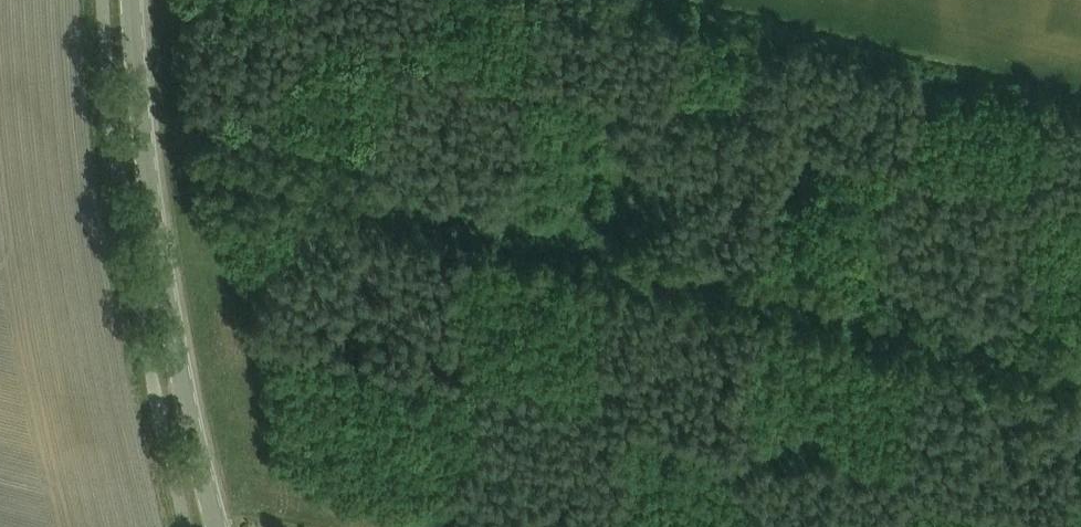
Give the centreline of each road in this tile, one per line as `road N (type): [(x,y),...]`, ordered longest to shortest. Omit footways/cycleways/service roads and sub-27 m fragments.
road 1 (tertiary): [(214,526),(183,411),(131,0)]

